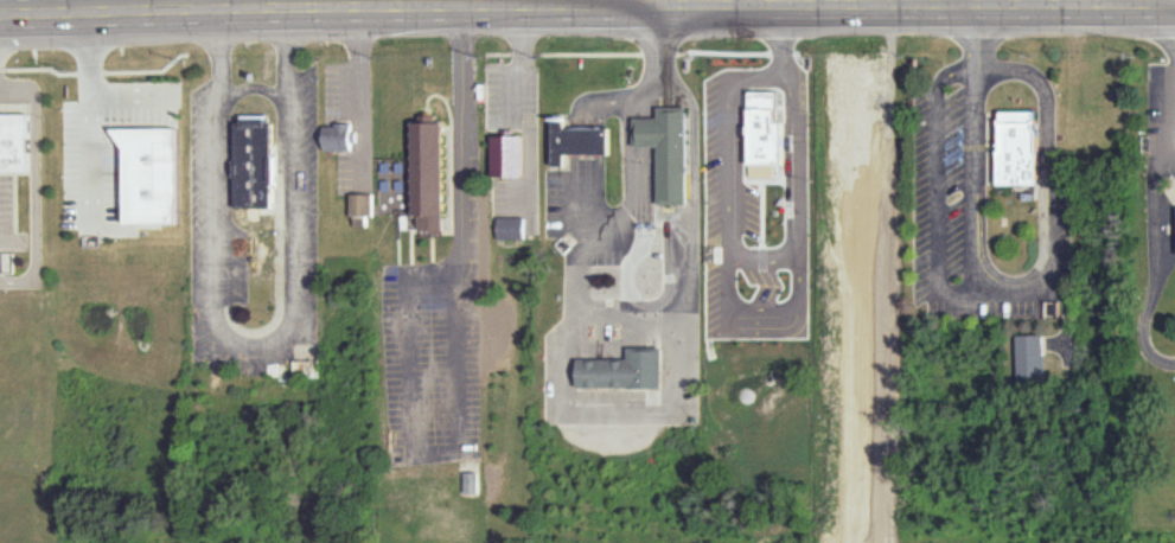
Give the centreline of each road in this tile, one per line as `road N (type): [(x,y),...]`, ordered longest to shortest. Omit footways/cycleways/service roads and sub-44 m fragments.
road 1 (secondary): [(192,9),(982,7)]
road 2 (secondary): [(982,7),(1174,6)]
road 3 (secondary): [(0,10),(192,9)]

